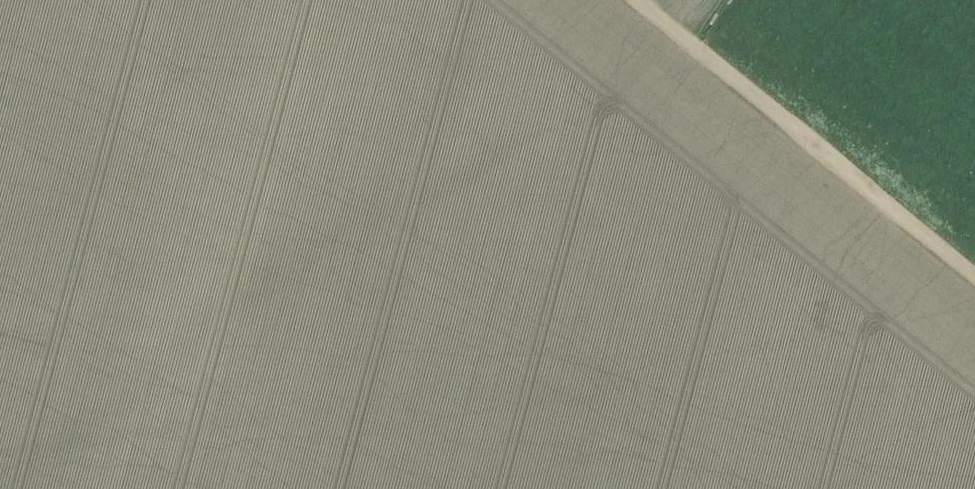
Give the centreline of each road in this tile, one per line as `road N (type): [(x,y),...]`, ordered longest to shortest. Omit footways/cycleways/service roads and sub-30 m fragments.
road 1 (track): [(974,271),(642,0)]

